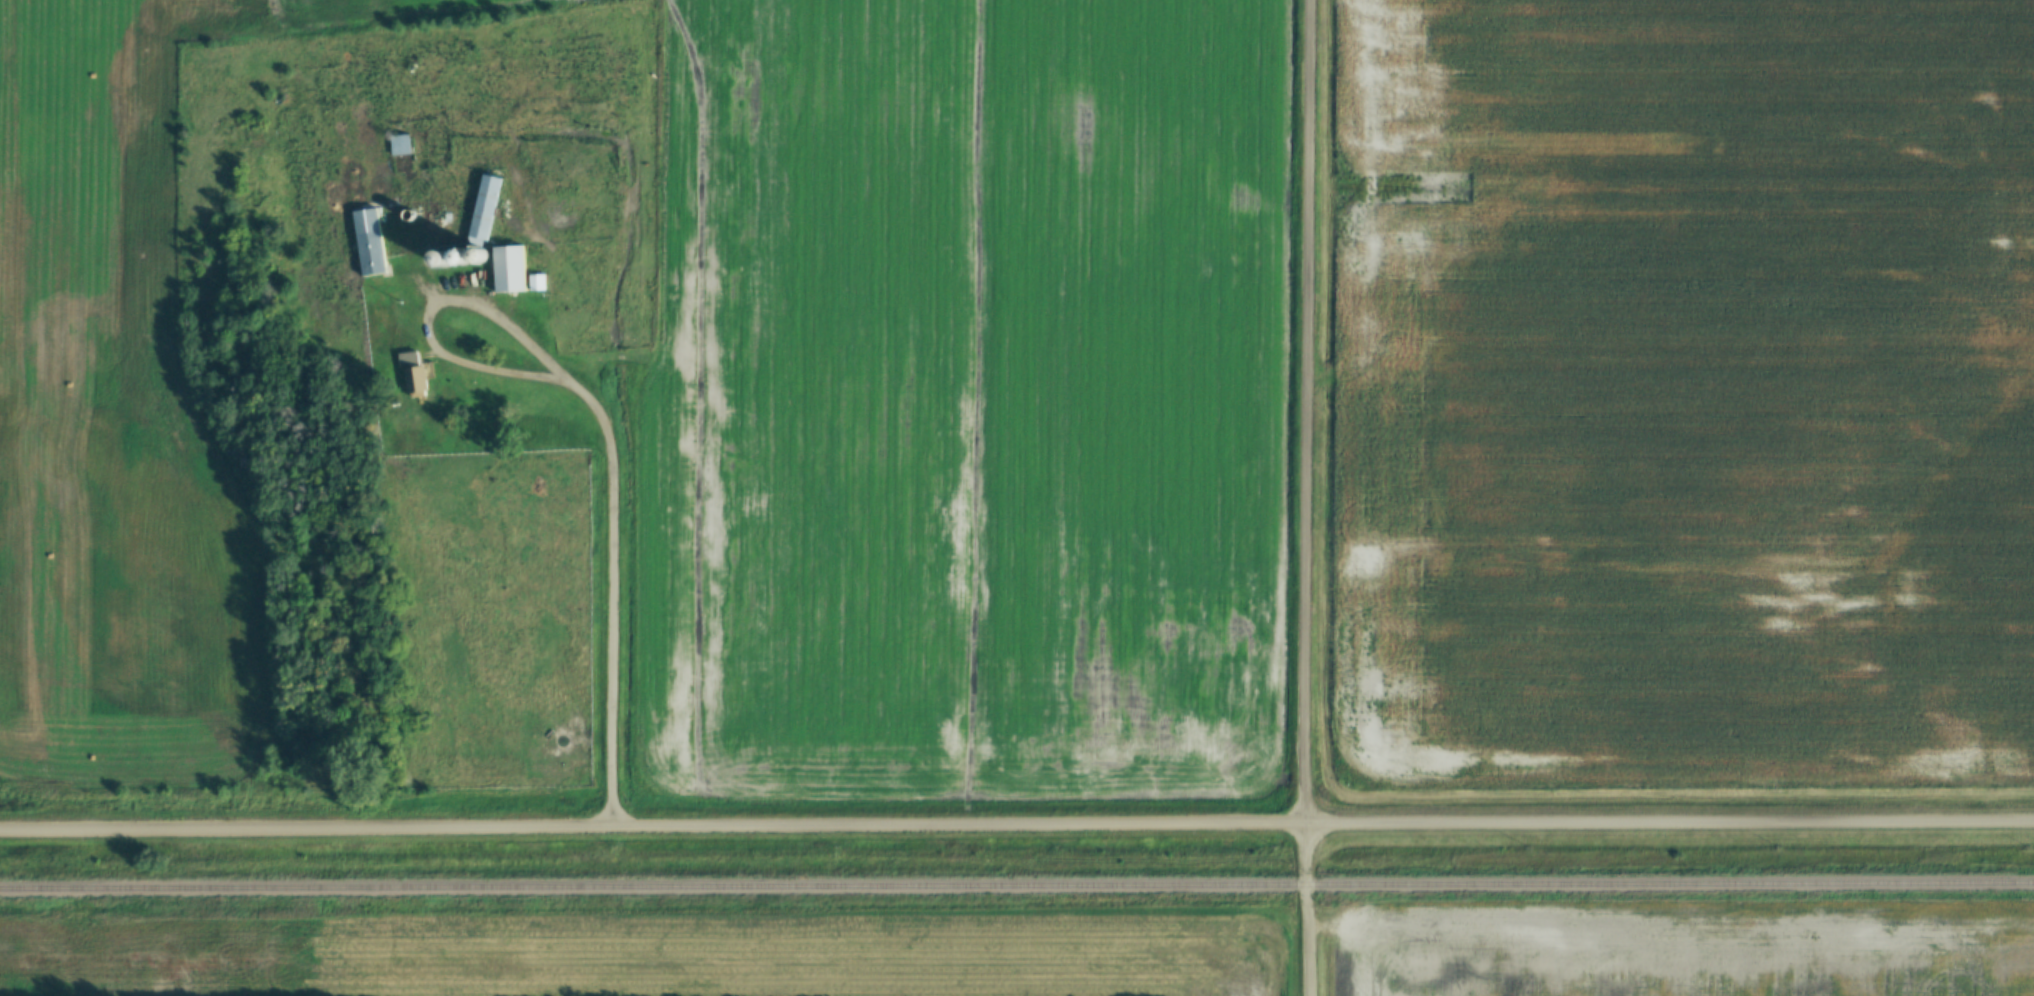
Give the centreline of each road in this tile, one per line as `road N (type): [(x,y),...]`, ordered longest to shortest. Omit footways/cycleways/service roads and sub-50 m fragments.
road 1 (residential): [(0,832),(2033,820)]
road 2 (residential): [(1307,995),(1299,759),(1313,477),(1317,0)]

